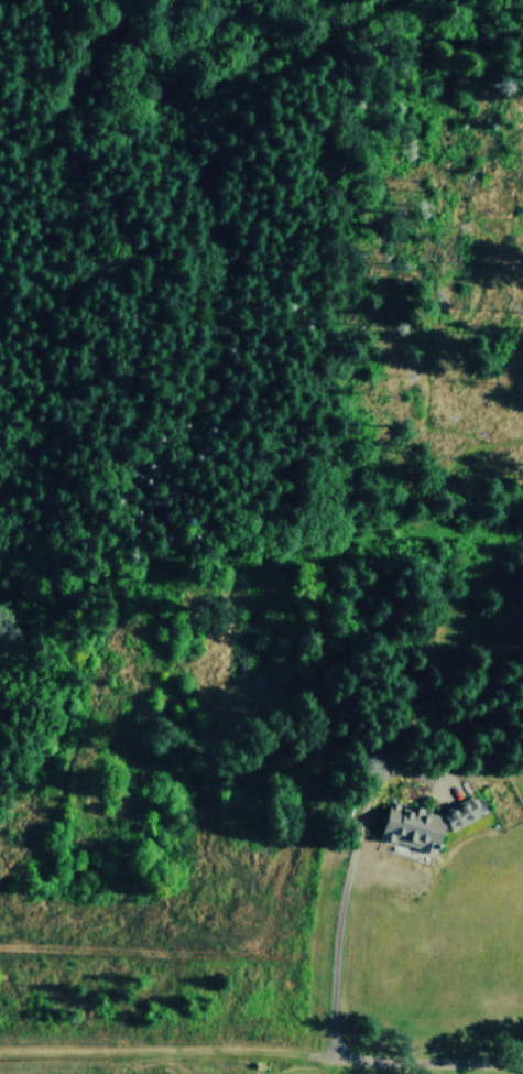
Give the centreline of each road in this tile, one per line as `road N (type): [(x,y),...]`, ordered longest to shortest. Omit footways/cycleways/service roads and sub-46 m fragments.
road 1 (residential): [(522,1055),(0,1050)]

